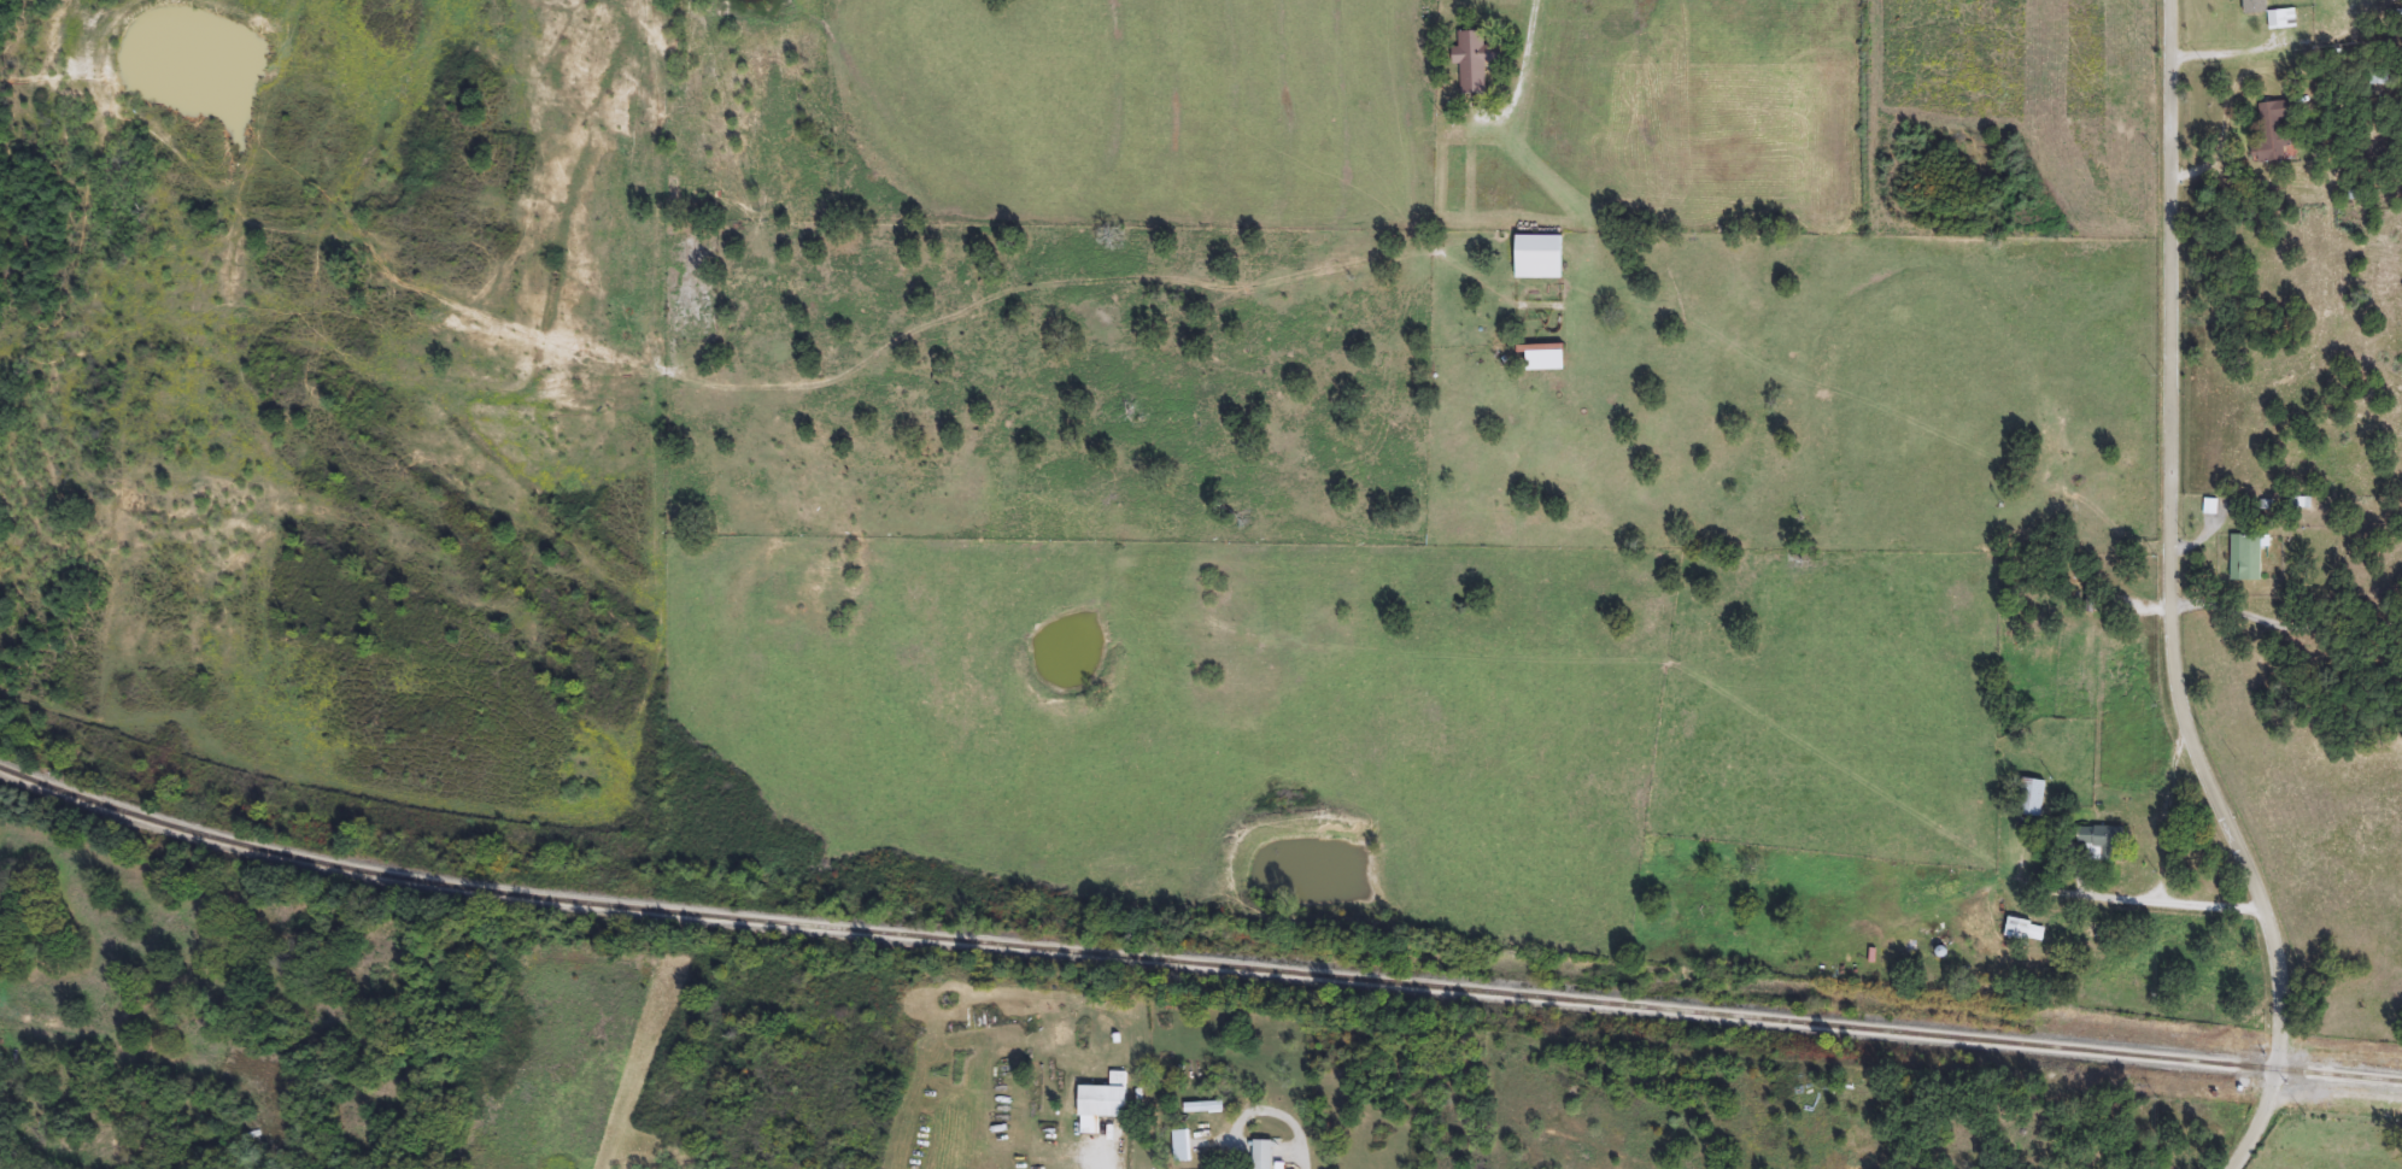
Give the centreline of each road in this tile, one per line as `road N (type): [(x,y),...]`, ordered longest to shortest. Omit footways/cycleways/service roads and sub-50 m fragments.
road 1 (residential): [(2237,1168),(2279,1102),(2279,948),(2199,771),(2173,609),(2181,527),(2171,0)]

